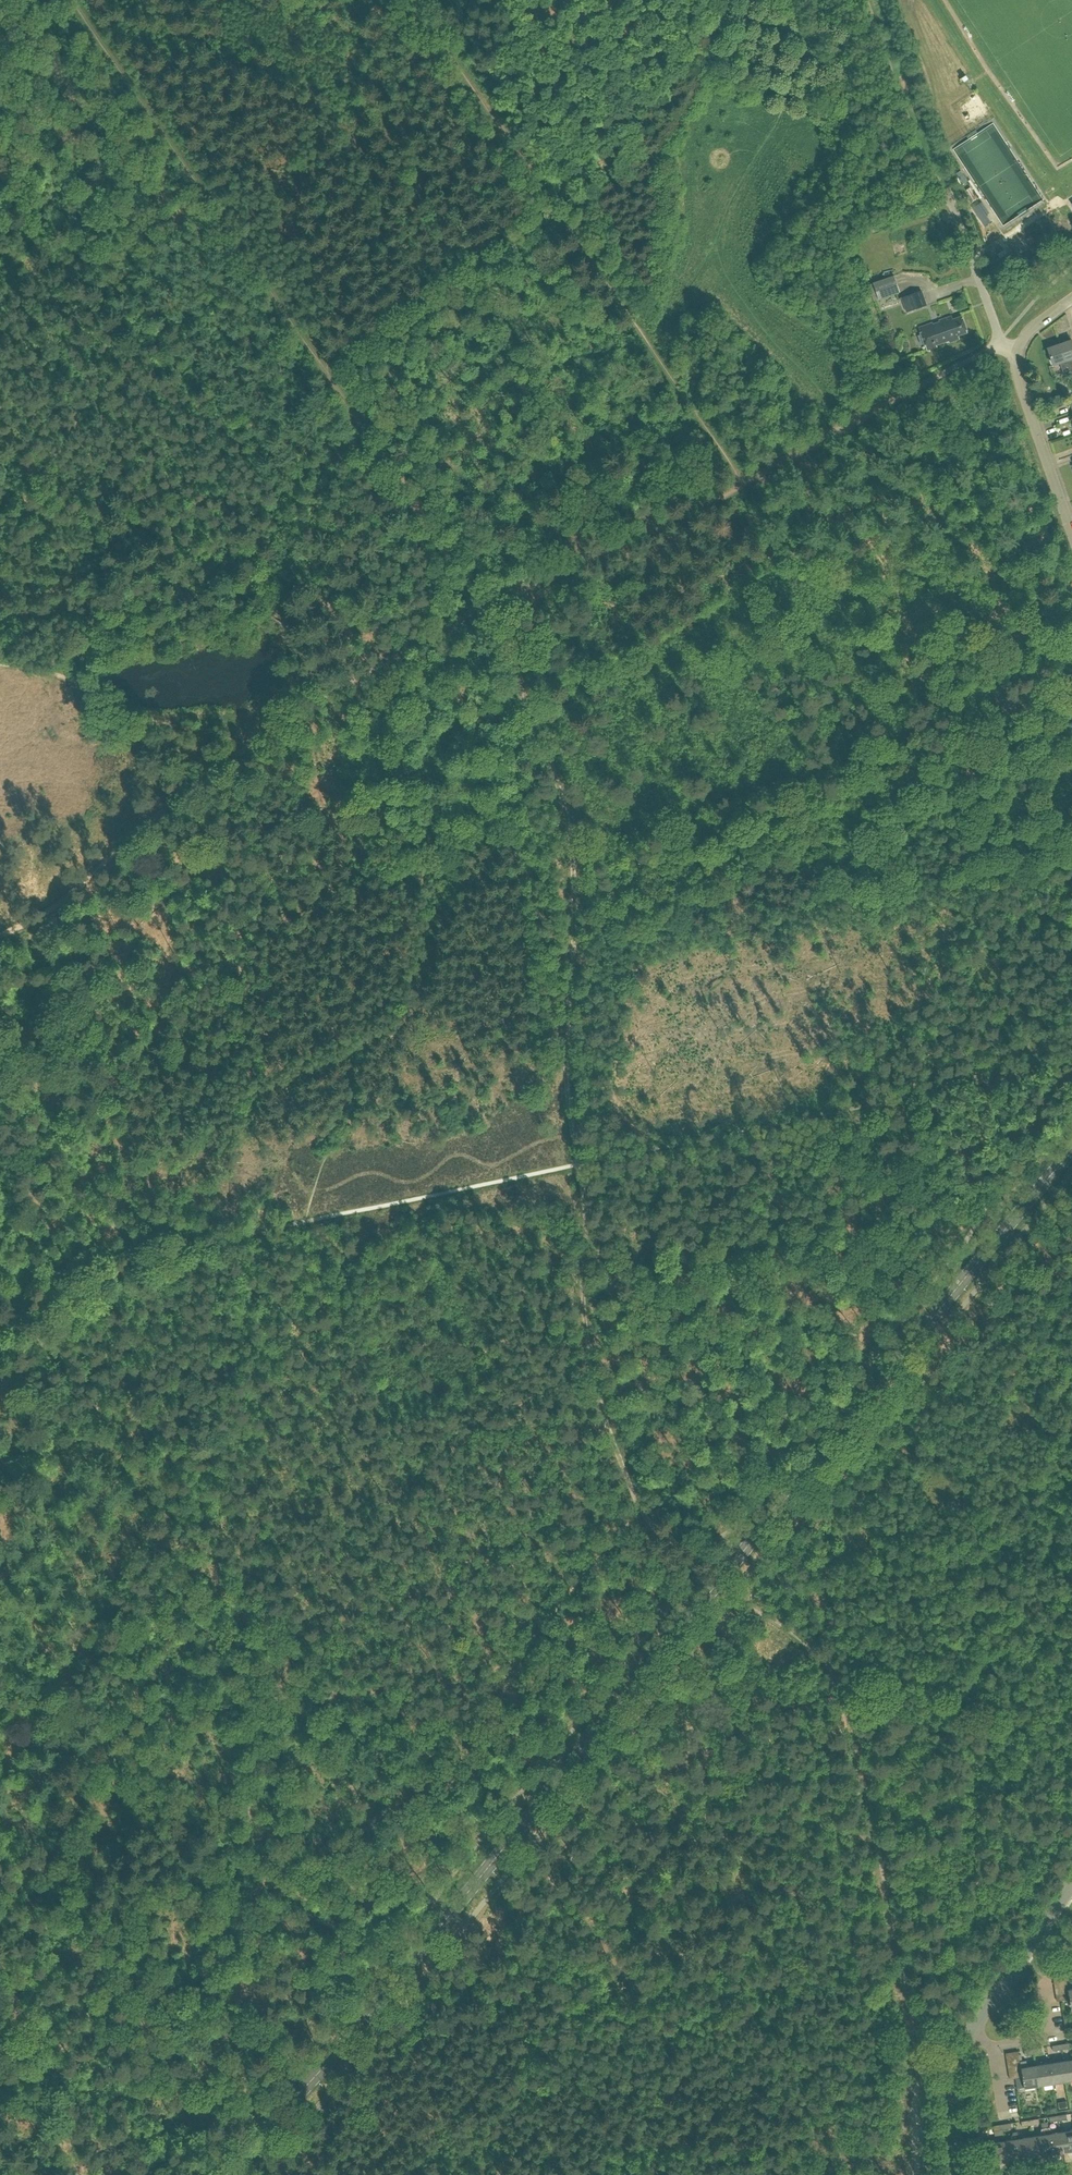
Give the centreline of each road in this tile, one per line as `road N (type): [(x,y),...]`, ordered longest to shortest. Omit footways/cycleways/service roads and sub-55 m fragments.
road 1 (secondary): [(213,2174),(327,2062),(1071,1152)]
road 2 (track): [(416,0),(744,484)]
road 3 (track): [(408,1792),(338,1849),(276,1872),(205,1977),(92,2057),(44,2076)]
road 4 (track): [(326,372),(73,0)]
road 5 (track): [(569,988),(574,897),(566,823),(485,609)]
road 6 (track): [(922,2099),(854,1741)]
road 7 (track): [(643,1514),(408,1792)]
road 8 (track): [(854,1741),(841,1690),(820,1656),(715,1586),(643,1514)]
road 9 (track): [(247,750),(65,901),(0,936)]
road 10 (track): [(744,484),(485,609)]
road 11 (residential): [(1071,532),(1016,371),(1025,334),(1071,299)]
road 12 (track): [(83,2174),(0,1962)]
road 13 (track): [(579,1164),(589,1364)]
road 14 (track): [(485,609),(379,450)]
road 15 (unclassified): [(971,2031),(1071,1883)]
road 16 (track): [(569,988),(565,1065),(579,1164)]
road 17 (track): [(847,426),(1001,341)]
road 18 (track): [(485,609),(339,688)]
road 19 (track): [(643,1514),(589,1364)]
road 20 (unclassified): [(952,2174),(951,2076),(971,2031)]

